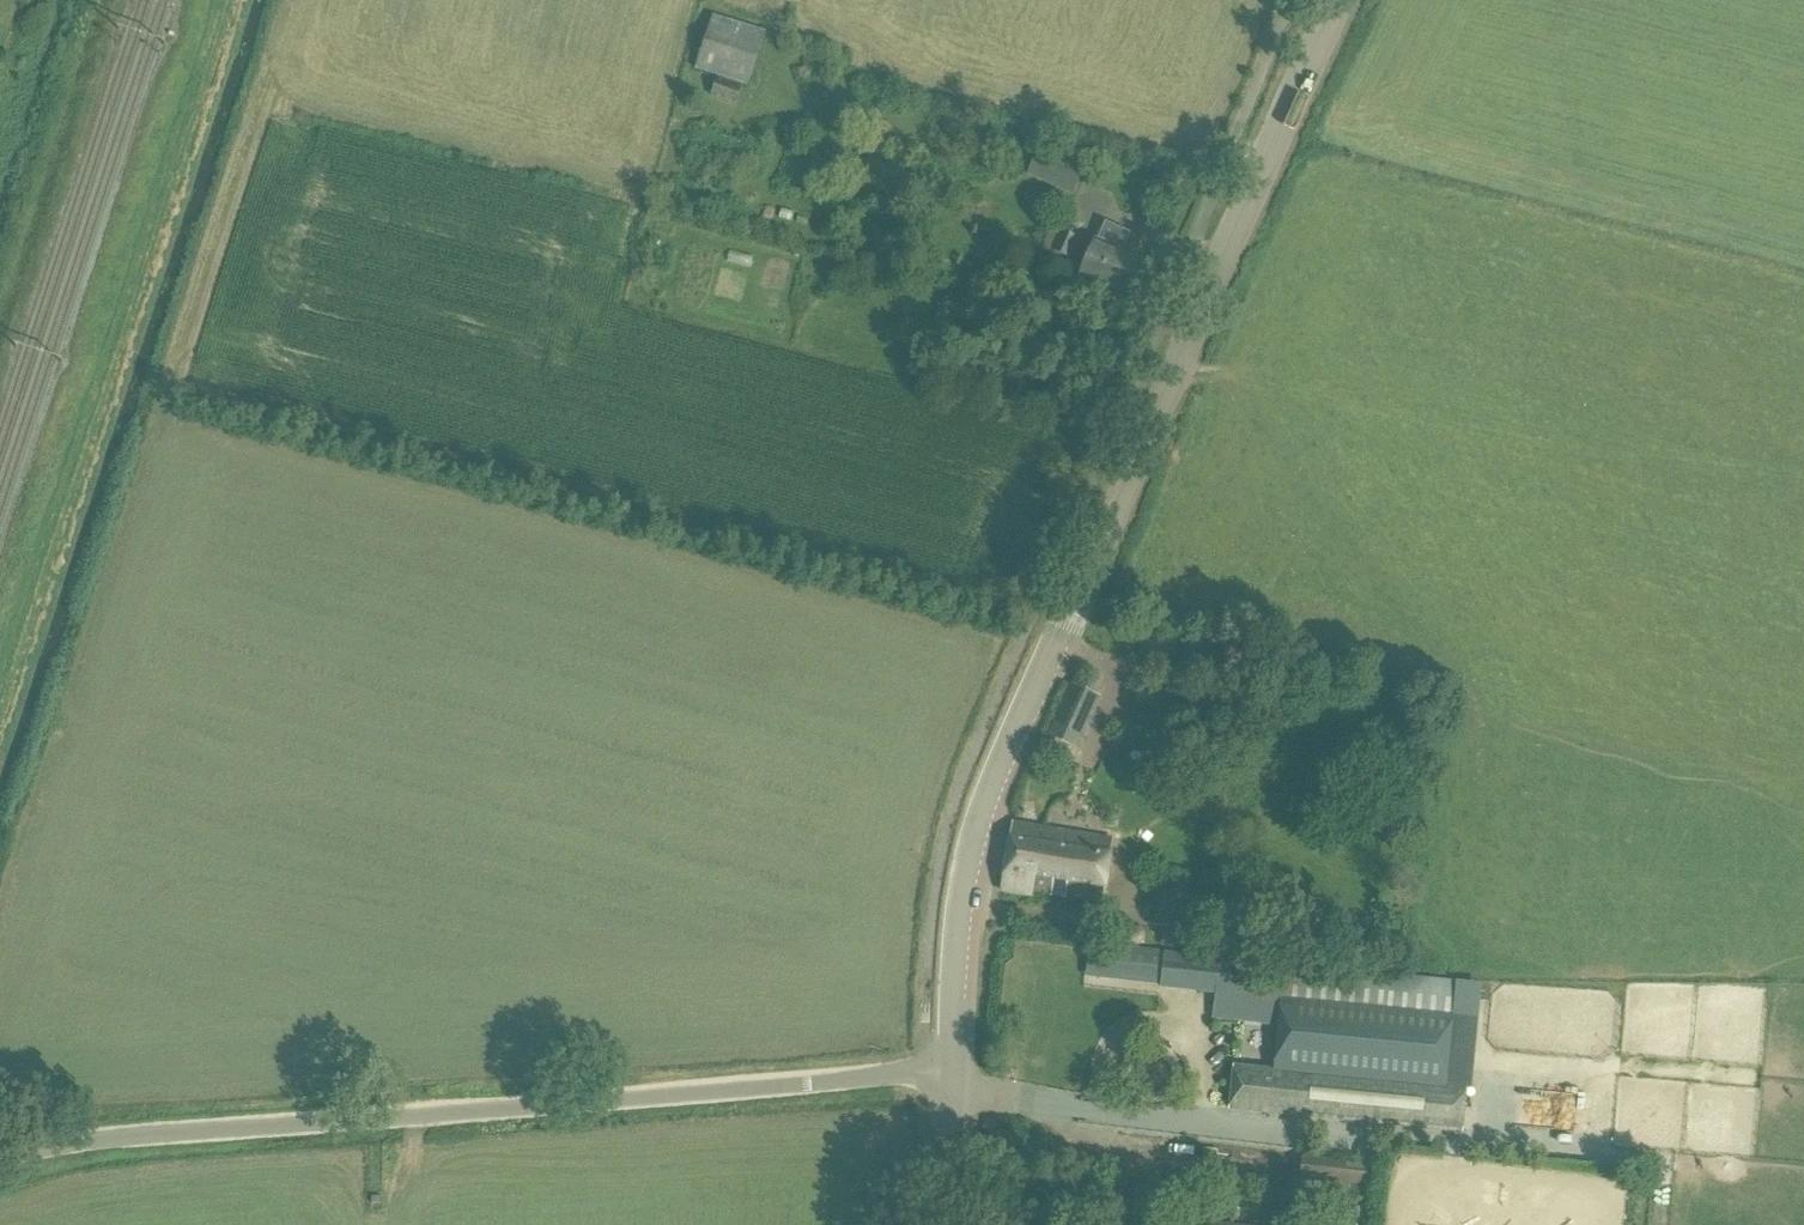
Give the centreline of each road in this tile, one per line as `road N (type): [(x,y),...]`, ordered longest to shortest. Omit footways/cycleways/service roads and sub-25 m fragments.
road 1 (tertiary): [(951,1074),(958,947),(986,808),(1343,0)]
road 2 (unclassified): [(0,1161),(118,1141),(951,1074)]
road 3 (tertiary): [(944,1224),(951,1074)]

